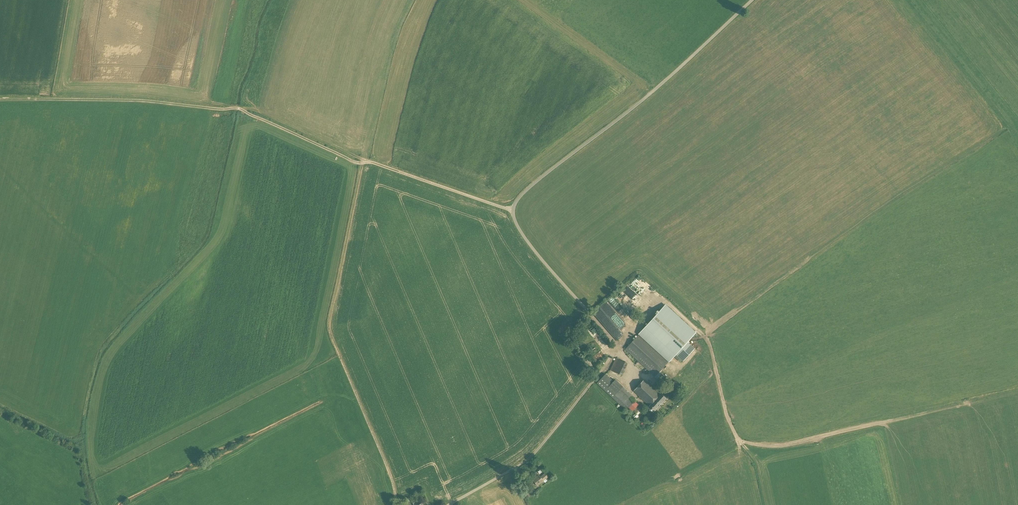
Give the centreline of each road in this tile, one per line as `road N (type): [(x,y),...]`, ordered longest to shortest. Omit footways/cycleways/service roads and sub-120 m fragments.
road 1 (unclassified): [(448,504),(514,470),(611,355),(610,336),(518,229),(512,200),(634,107),(751,0)]
road 2 (track): [(511,207),(354,163),(242,108),(0,99)]
road 3 (track): [(1017,391),(766,445),(741,441),(710,341),(665,302),(613,349)]

